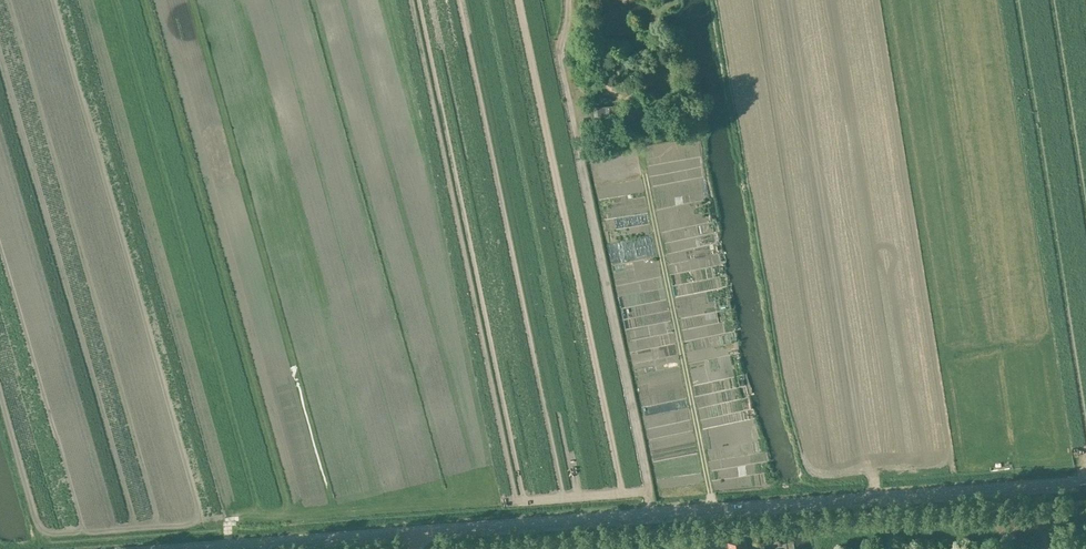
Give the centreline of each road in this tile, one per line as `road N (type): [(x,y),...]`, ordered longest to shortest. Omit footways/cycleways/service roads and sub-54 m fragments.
road 1 (unclassified): [(406,535),(1085,483)]
road 2 (unclassified): [(253,548),(406,535)]

